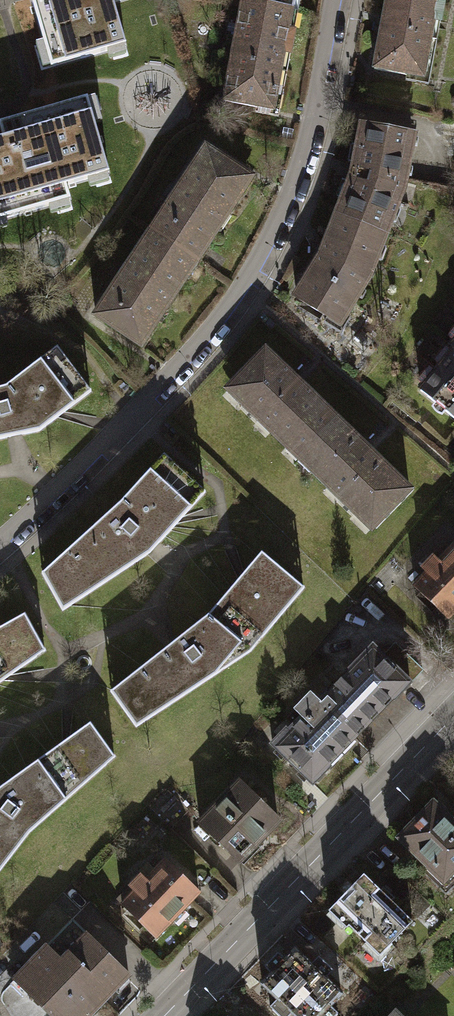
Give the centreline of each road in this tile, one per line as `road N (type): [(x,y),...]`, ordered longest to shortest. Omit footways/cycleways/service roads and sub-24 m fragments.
road 1 (residential): [(335,0),(298,181),(240,296),(179,373),(0,539)]
road 2 (tertiary): [(453,717),(164,1015)]

